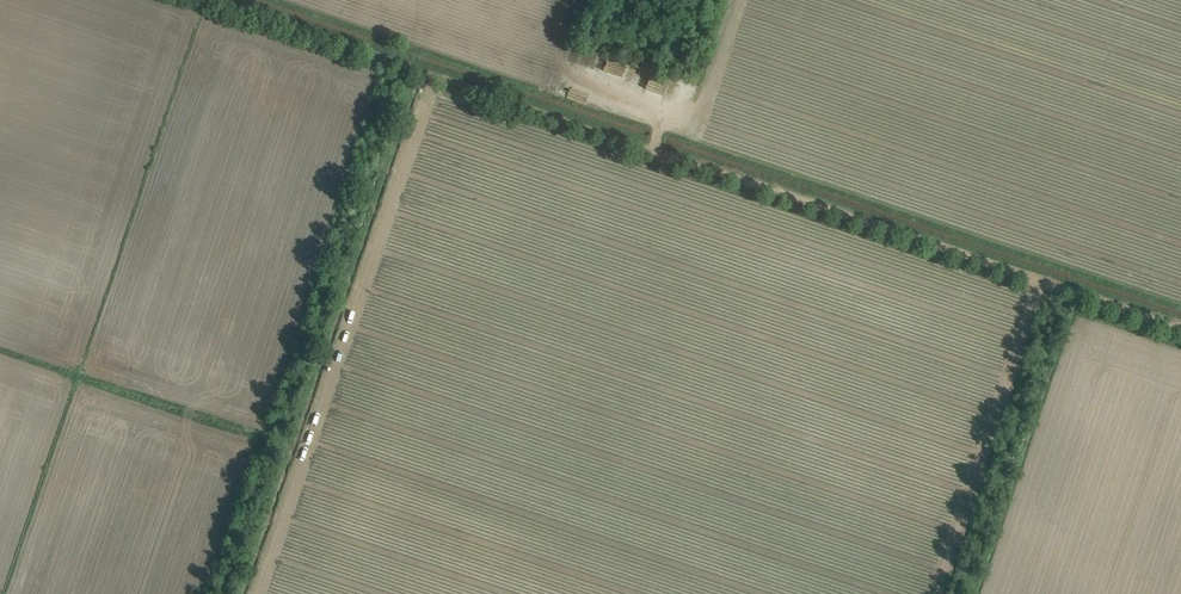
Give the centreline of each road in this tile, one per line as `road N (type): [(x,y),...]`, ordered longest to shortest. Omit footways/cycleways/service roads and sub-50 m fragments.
road 1 (track): [(593,98),(662,126),(658,155),(1180,332)]

